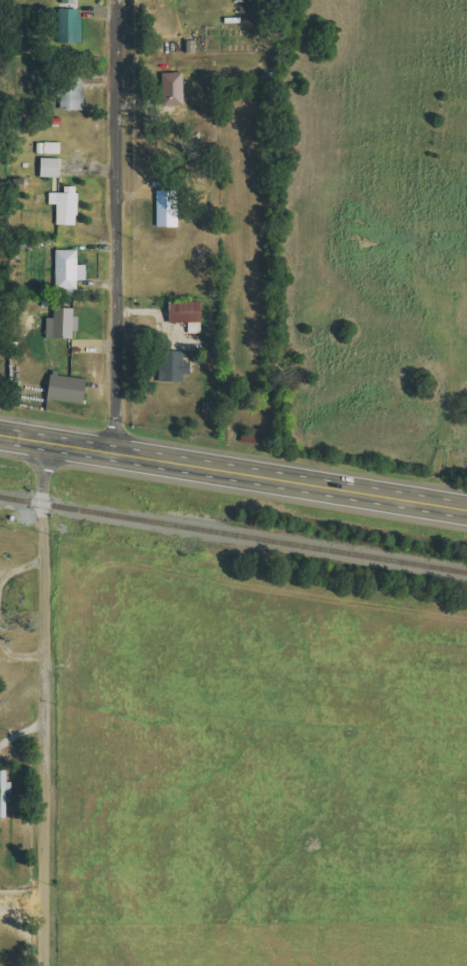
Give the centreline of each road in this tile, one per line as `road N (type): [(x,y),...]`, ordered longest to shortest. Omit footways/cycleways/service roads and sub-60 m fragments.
road 1 (residential): [(28,965),(48,442)]
road 2 (trunk): [(466,509),(0,434)]
road 3 (residential): [(119,452),(117,0)]

